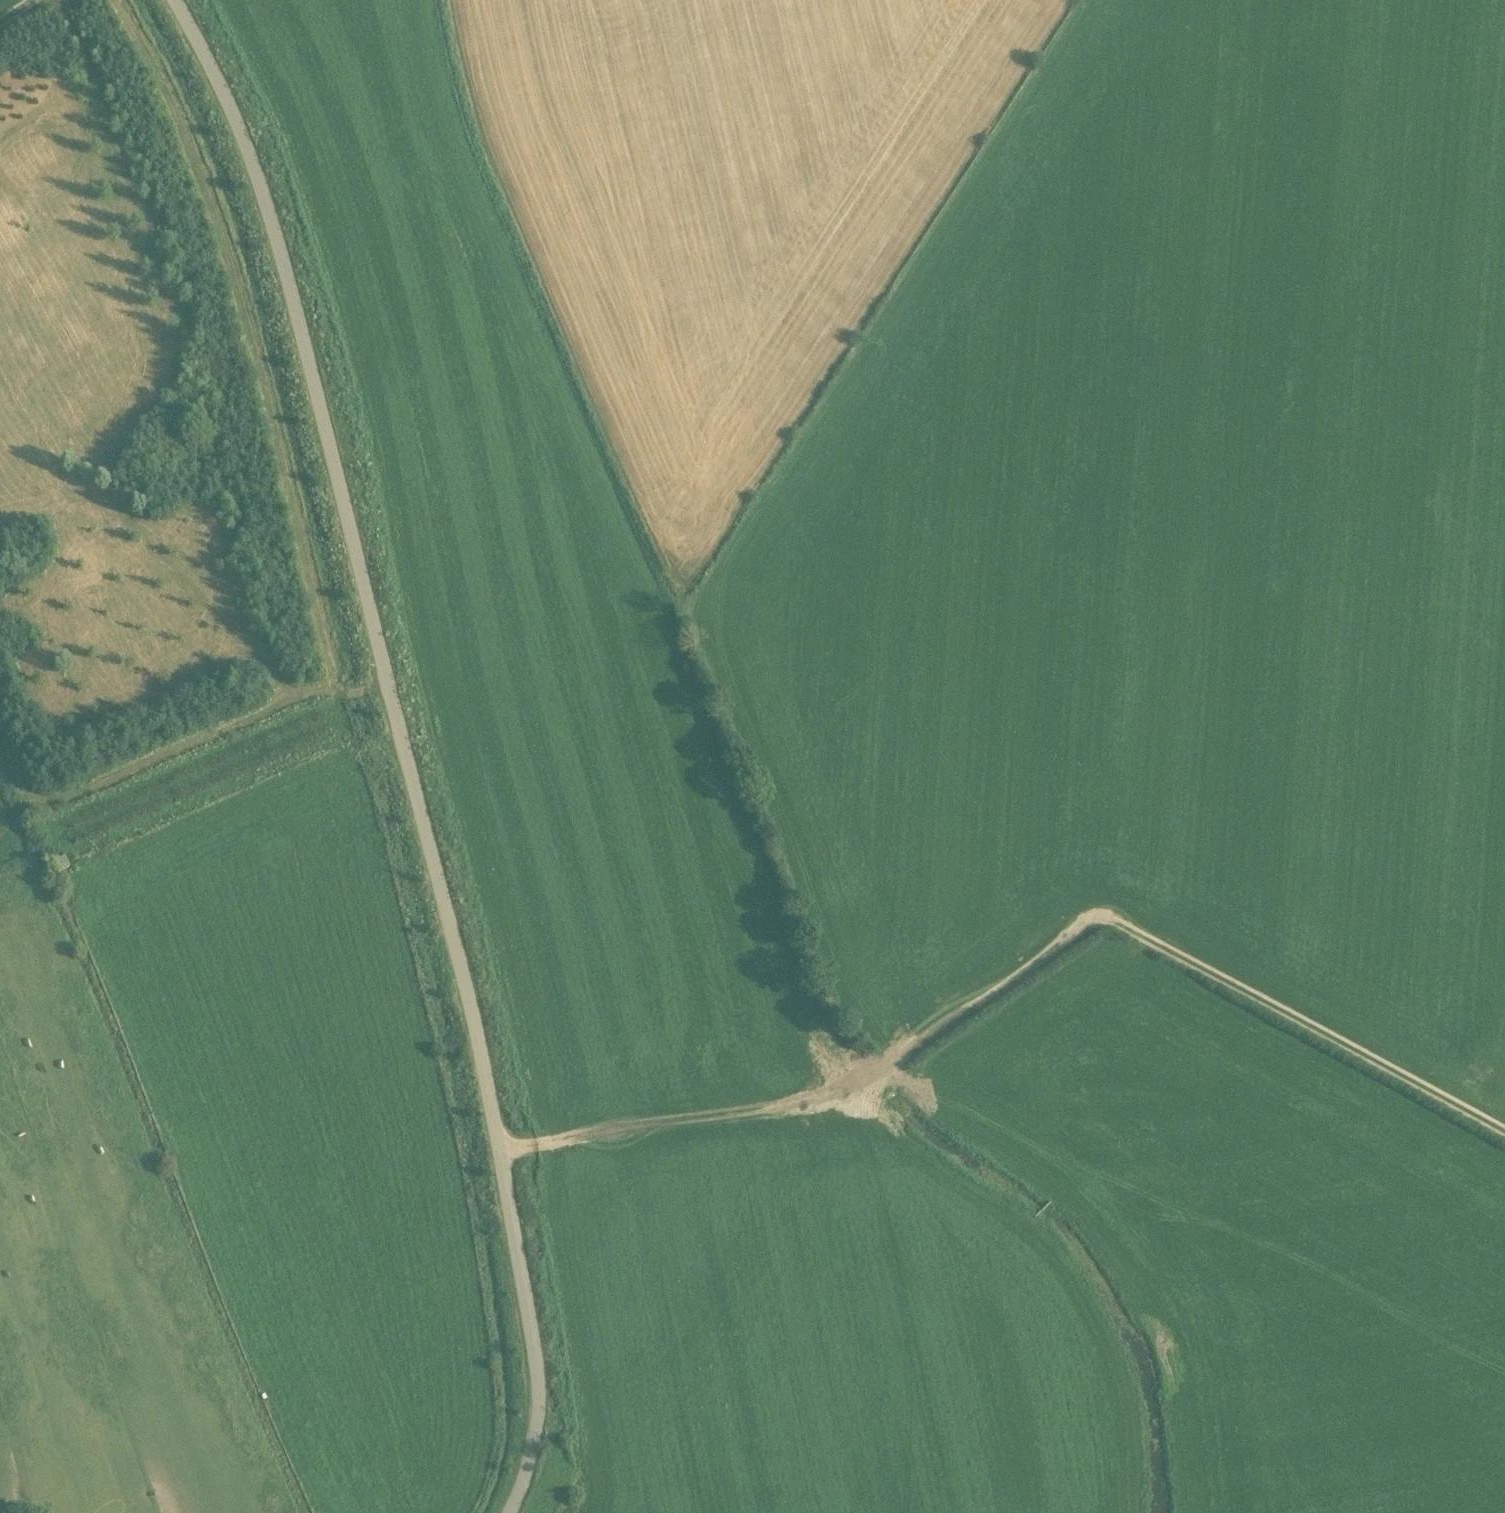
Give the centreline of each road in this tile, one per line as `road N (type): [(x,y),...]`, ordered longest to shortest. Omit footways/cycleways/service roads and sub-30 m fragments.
road 1 (unclassified): [(509,1512),(538,1409),(534,1356),(470,1000),(268,215),(215,76),(174,0)]

